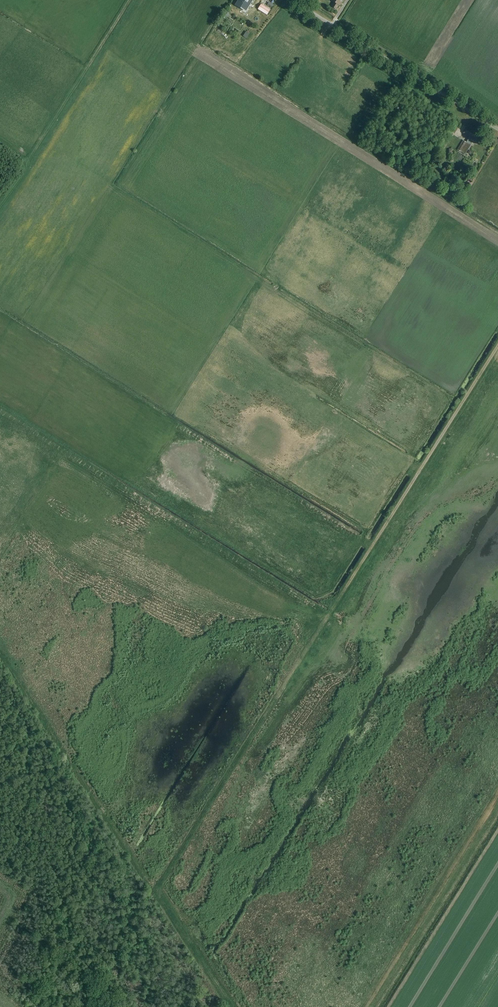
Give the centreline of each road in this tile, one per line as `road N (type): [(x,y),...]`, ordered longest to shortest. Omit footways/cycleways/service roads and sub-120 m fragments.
road 1 (track): [(497,348),(158,885)]
road 2 (unclassified): [(497,129),(292,0)]
road 3 (track): [(497,833),(390,1006)]

